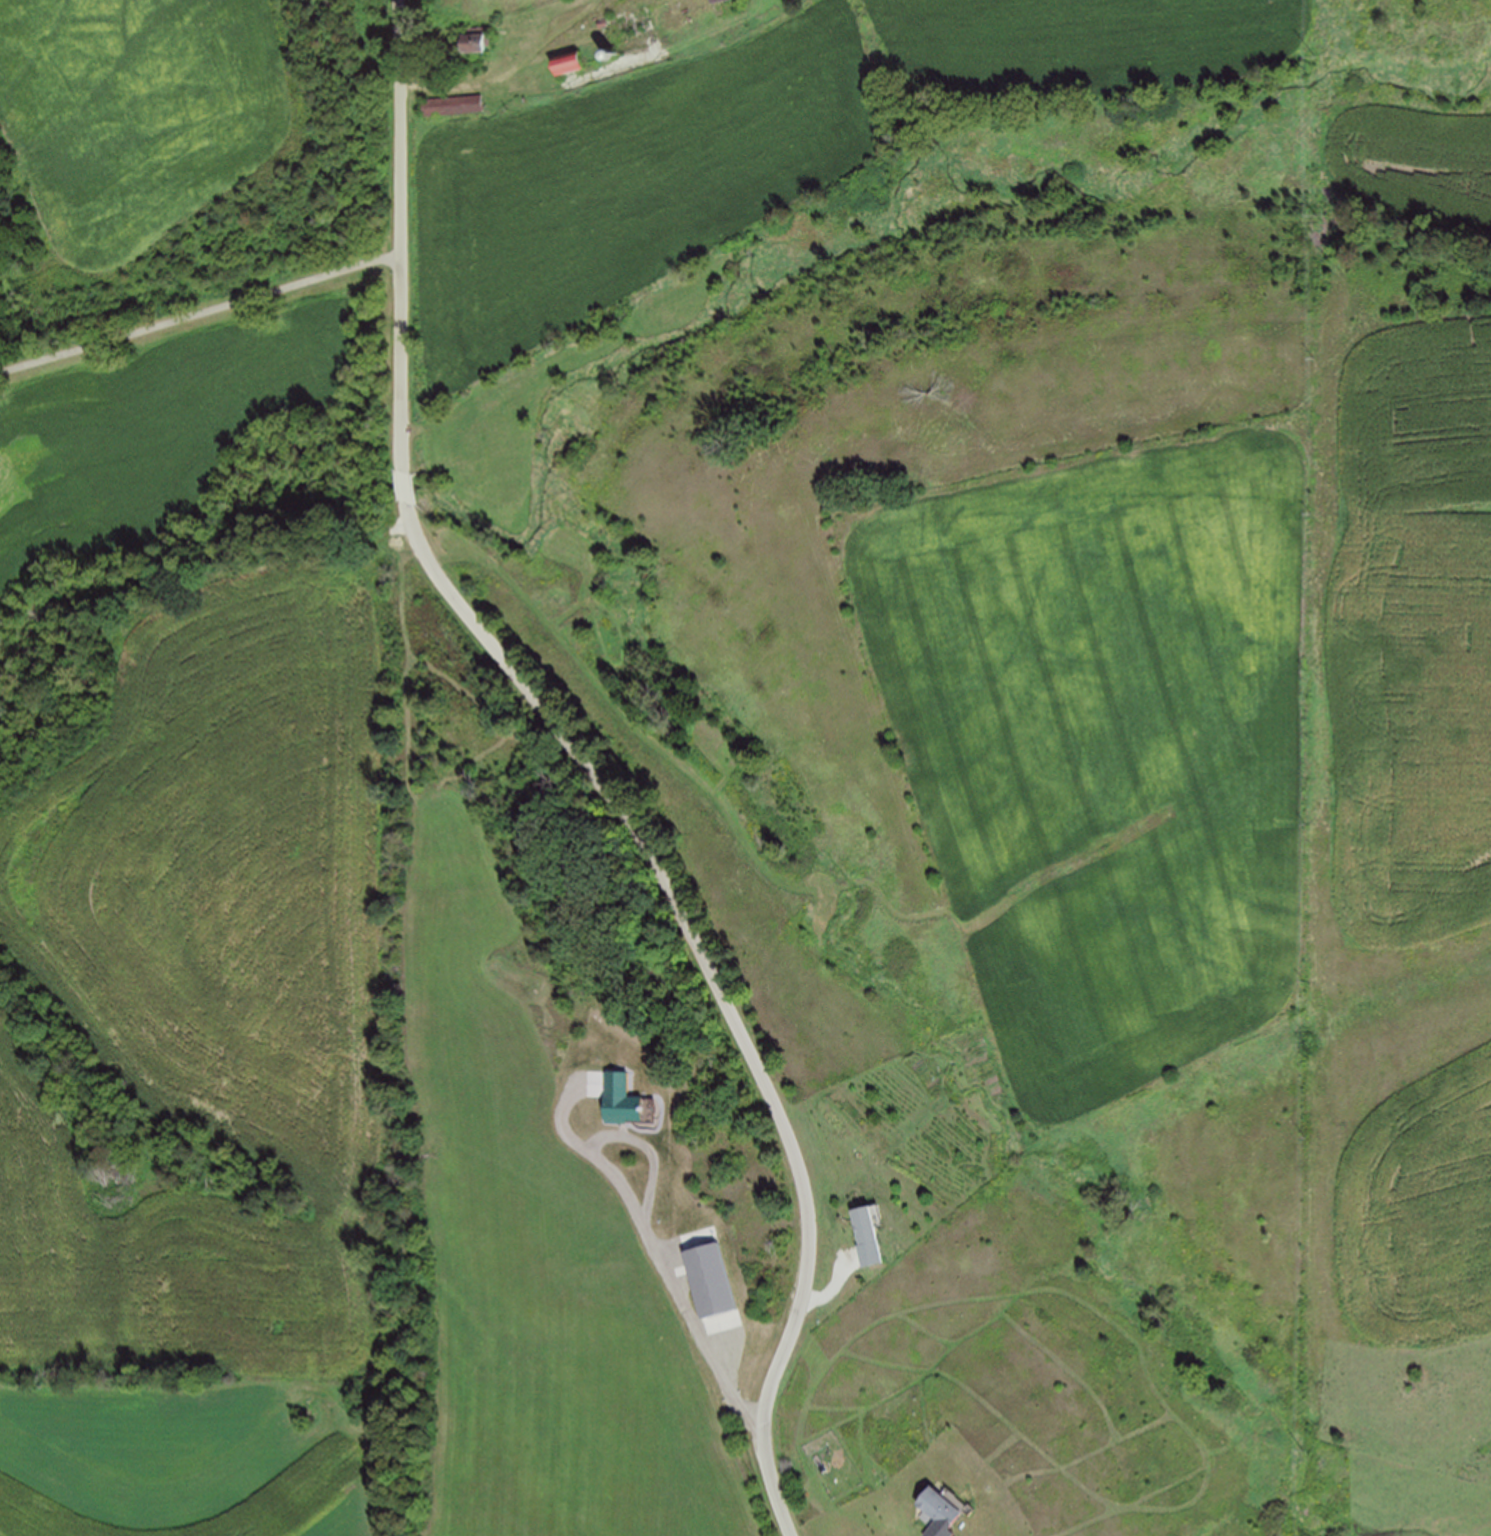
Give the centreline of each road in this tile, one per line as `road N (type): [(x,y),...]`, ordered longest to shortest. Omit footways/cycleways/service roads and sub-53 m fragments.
road 1 (residential): [(407,503),(445,582),(512,660),(652,862),(736,1026),(808,1196),(806,1273),(764,1421),(794,1535)]
road 2 (residential): [(403,0),(402,471)]

